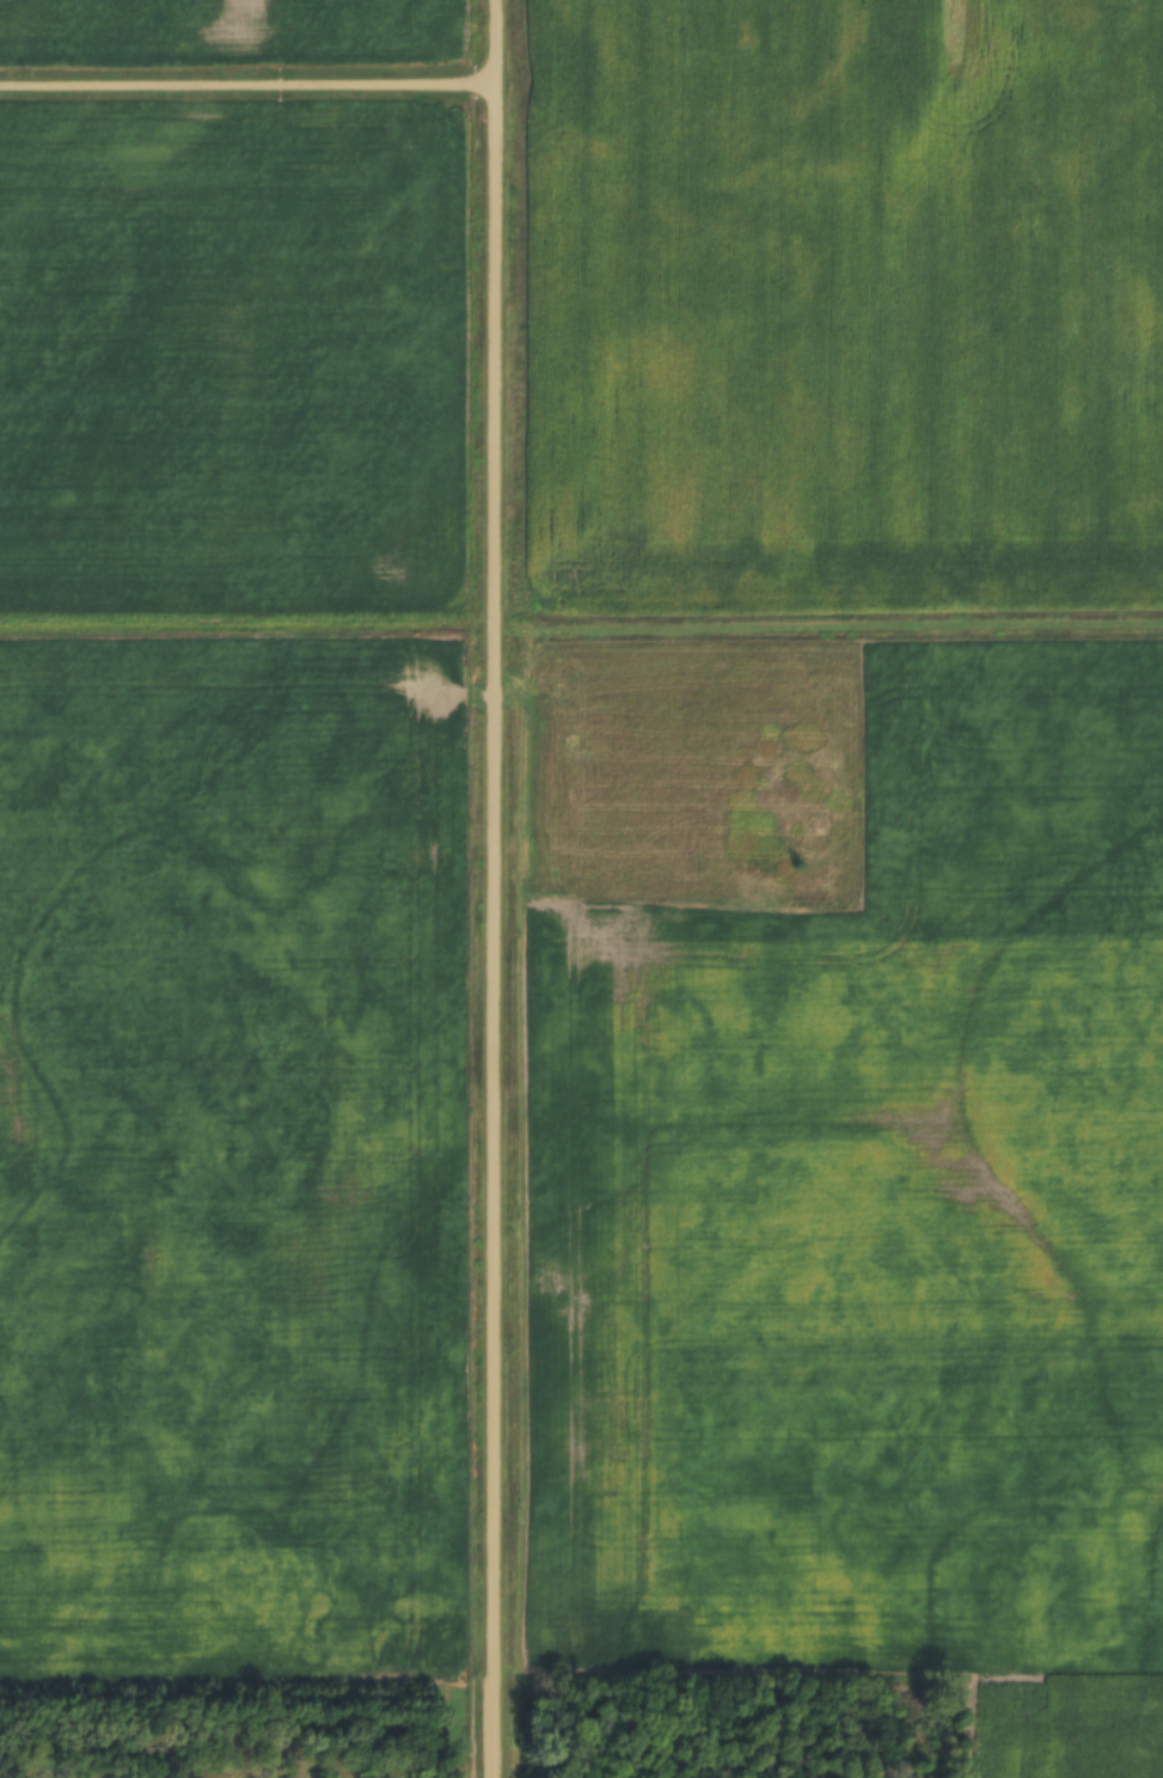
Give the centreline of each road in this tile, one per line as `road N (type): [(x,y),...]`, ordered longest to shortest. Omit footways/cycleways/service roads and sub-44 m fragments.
road 1 (residential): [(494,1777),(494,0)]
road 2 (residential): [(1162,627),(495,627)]

